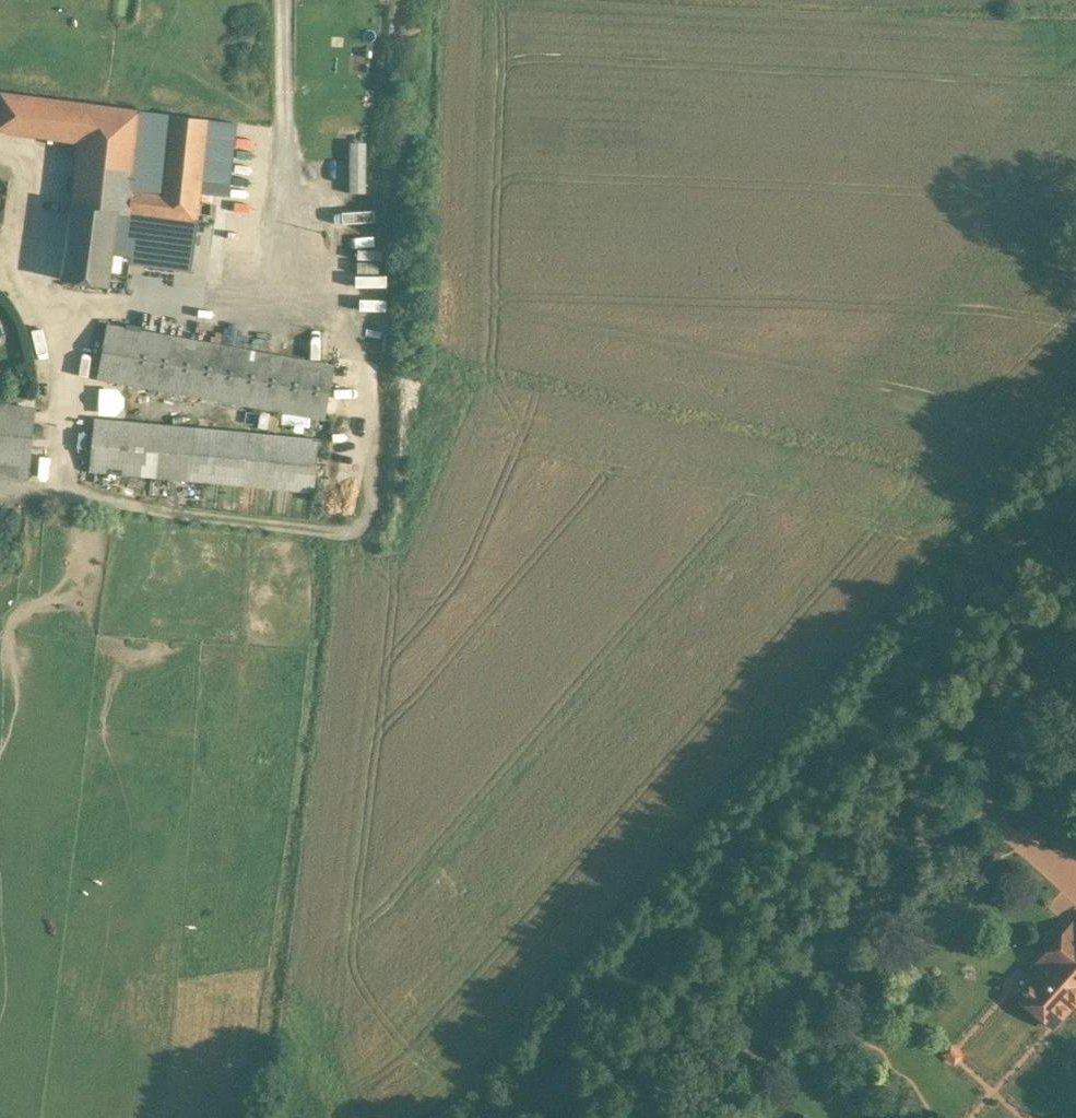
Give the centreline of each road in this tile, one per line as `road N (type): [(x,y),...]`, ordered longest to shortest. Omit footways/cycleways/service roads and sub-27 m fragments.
road 1 (track): [(686,1117),(1075,675)]
road 2 (track): [(971,797),(1075,882)]

